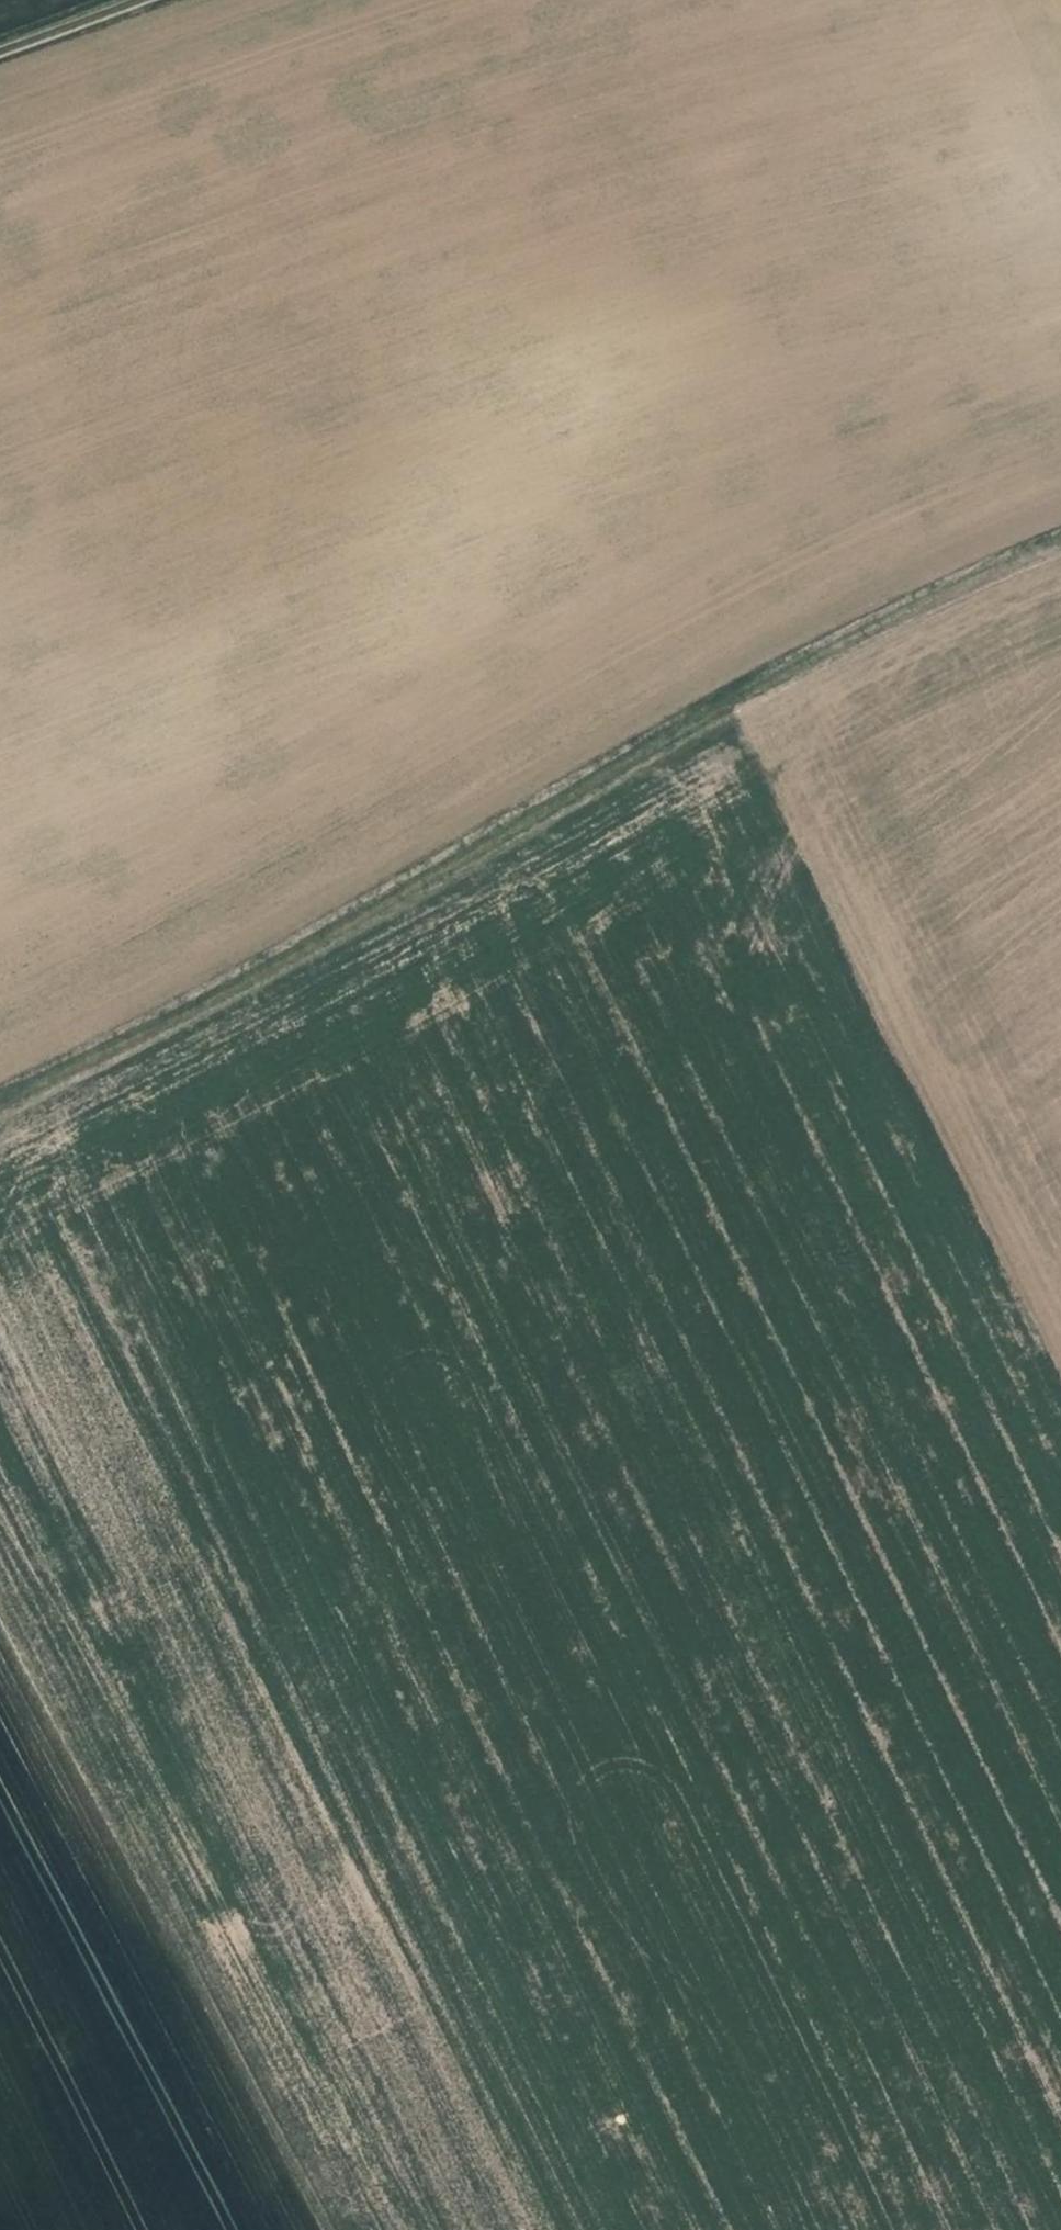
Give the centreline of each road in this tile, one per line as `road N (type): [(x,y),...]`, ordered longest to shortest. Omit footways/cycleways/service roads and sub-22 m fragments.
road 1 (track): [(0,1094),(303,939),(830,646),(1060,536)]
road 2 (track): [(0,52),(139,0)]

